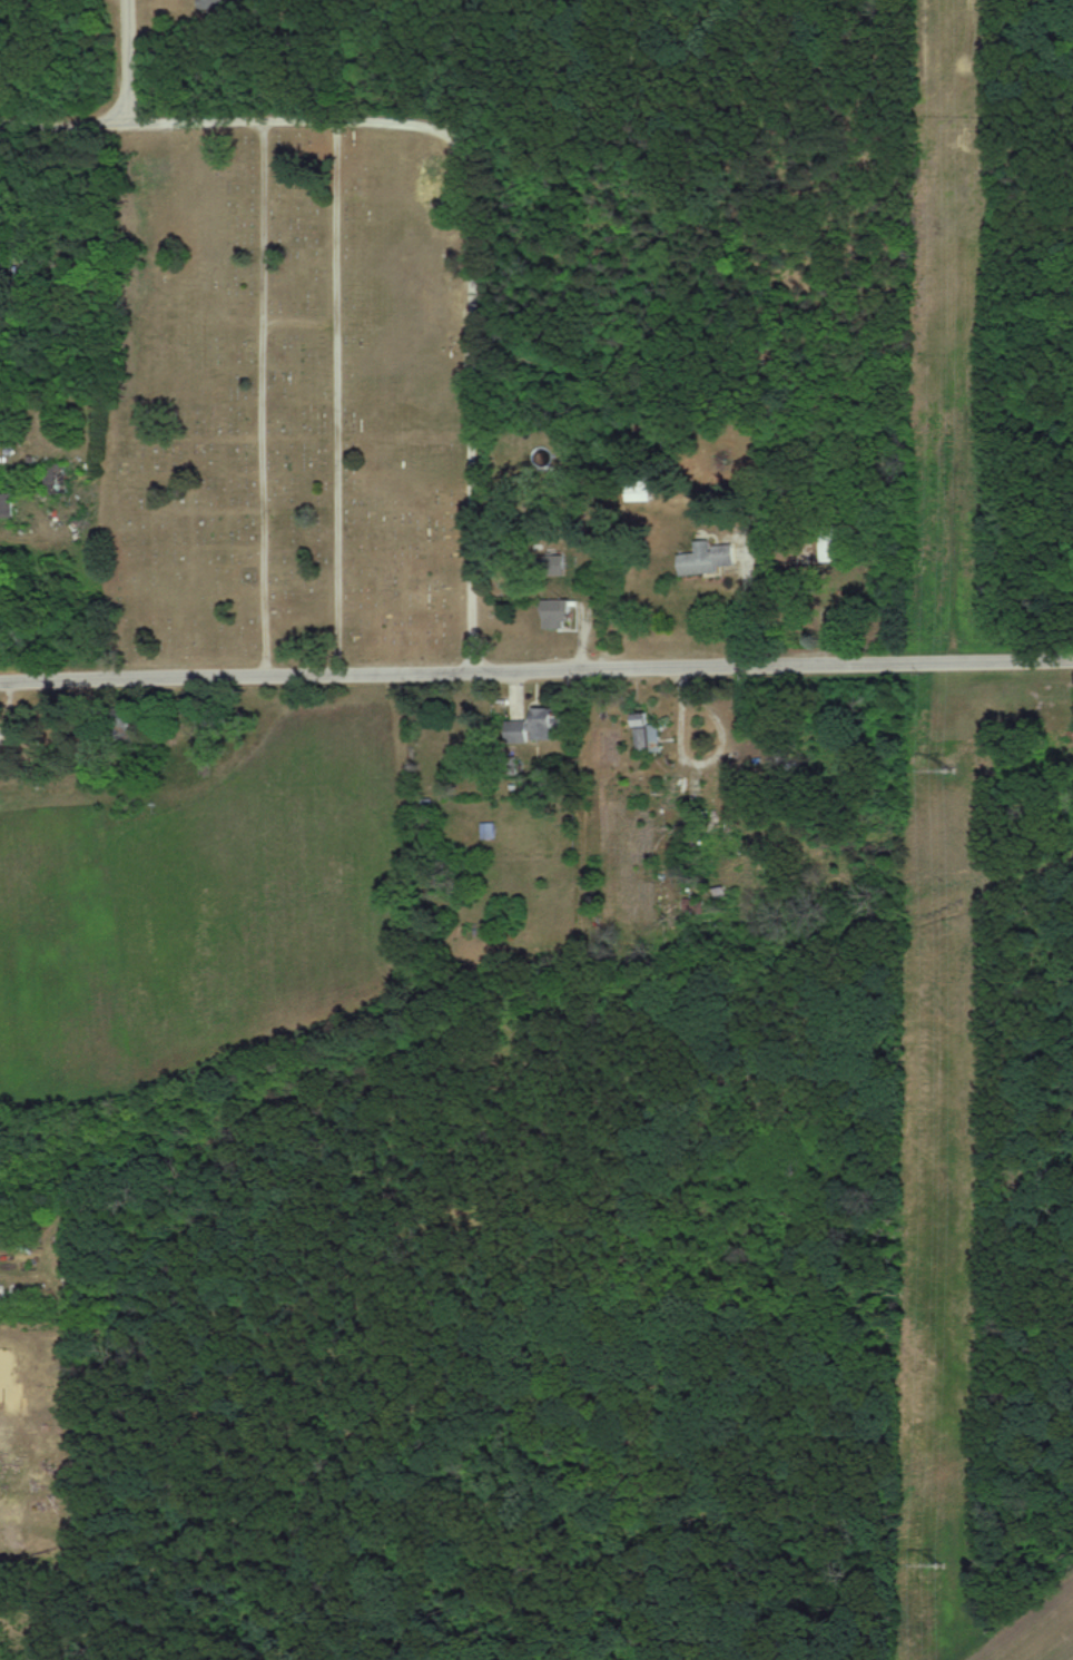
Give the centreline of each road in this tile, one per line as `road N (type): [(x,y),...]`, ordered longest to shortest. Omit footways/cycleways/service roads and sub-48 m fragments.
road 1 (residential): [(529,670),(1072,659)]
road 2 (residential): [(529,670),(0,679)]
road 3 (residential): [(0,123),(338,118)]
road 4 (residential): [(128,120),(126,0)]

